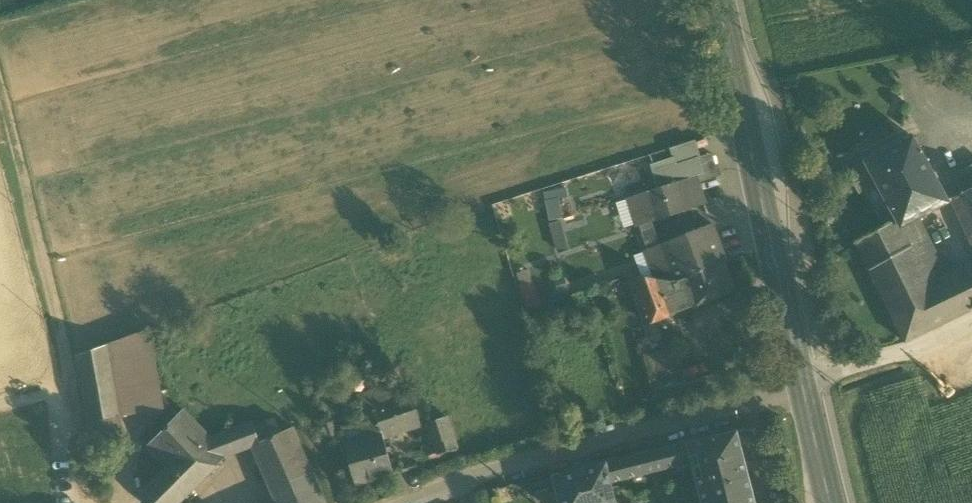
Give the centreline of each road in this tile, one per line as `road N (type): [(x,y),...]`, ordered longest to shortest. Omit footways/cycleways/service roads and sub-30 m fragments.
road 1 (track): [(0,81),(72,362),(93,502)]
road 2 (residential): [(420,502),(801,380)]
road 3 (secondary): [(718,0),(801,380)]
road 4 (residential): [(801,380),(897,355),(971,320)]
road 5 (secondary): [(801,380),(830,502)]

